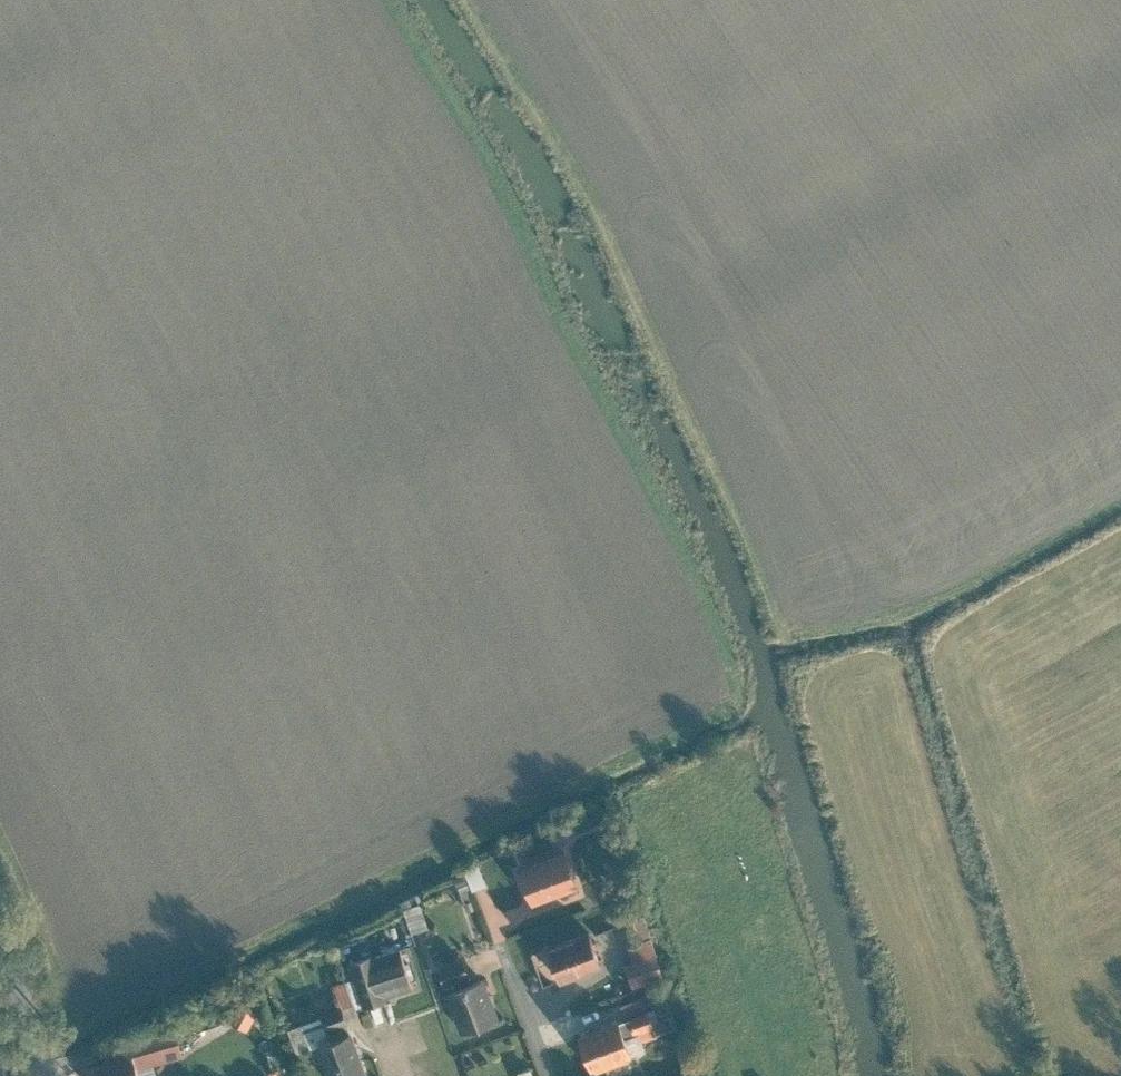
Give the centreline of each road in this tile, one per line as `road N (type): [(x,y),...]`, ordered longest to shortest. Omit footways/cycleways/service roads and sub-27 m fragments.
road 1 (tertiary): [(0,940),(42,1075)]
road 2 (residential): [(550,1075),(509,955)]

